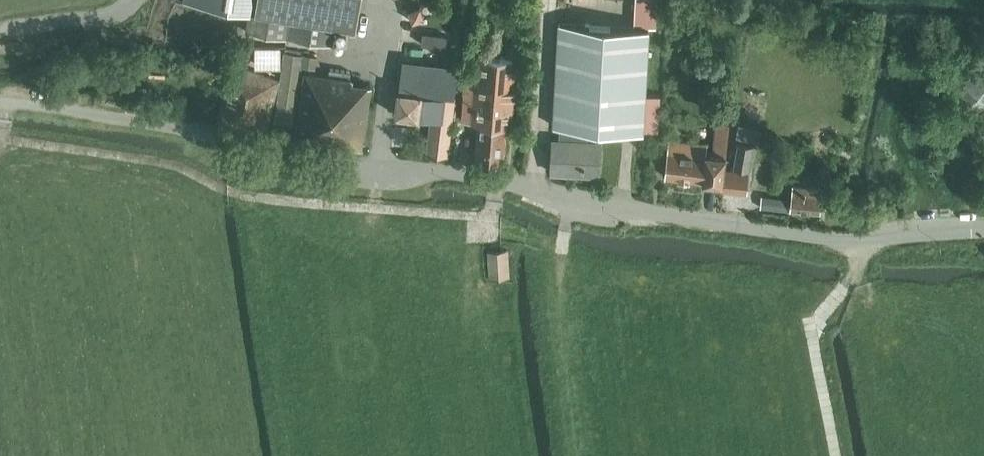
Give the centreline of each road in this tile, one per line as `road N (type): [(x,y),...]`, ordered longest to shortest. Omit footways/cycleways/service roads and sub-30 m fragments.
road 1 (unclassified): [(0,103),(168,127),(352,168),(463,175),(781,233),(858,239),(983,231)]
road 2 (track): [(0,140),(166,162),(220,188),(268,199),(488,219),(499,182)]
road 3 (track): [(838,455),(813,330),(858,273),(858,239)]
road 4 (track): [(0,39),(13,29),(126,12),(131,0)]

